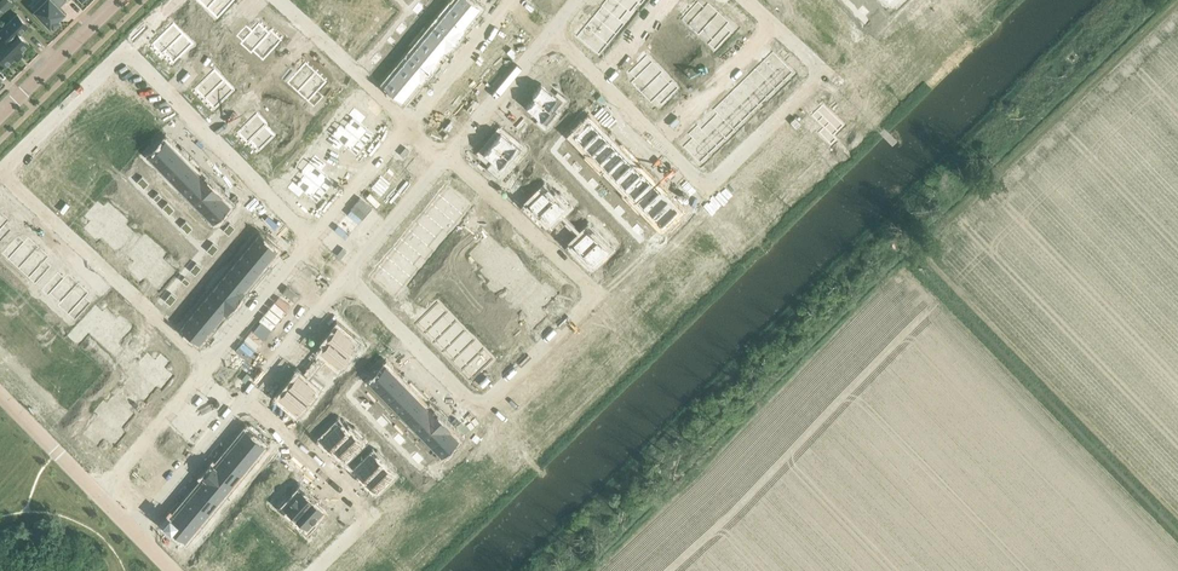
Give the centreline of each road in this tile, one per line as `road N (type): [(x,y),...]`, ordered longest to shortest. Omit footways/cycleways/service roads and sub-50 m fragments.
road 1 (residential): [(744,0),(823,75),(706,188),(552,34),(445,156),(597,293),(478,409),(347,278),(245,401)]
road 2 (residential): [(278,0),(408,121),(314,238),(125,53),(6,178),(207,361),(99,496)]
road 3 (residential): [(245,401),(371,514),(312,570)]
road 4 (residential): [(245,401),(134,531)]
road 5 (residential): [(0,119),(120,0)]
road 6 (residential): [(99,496),(0,395)]

